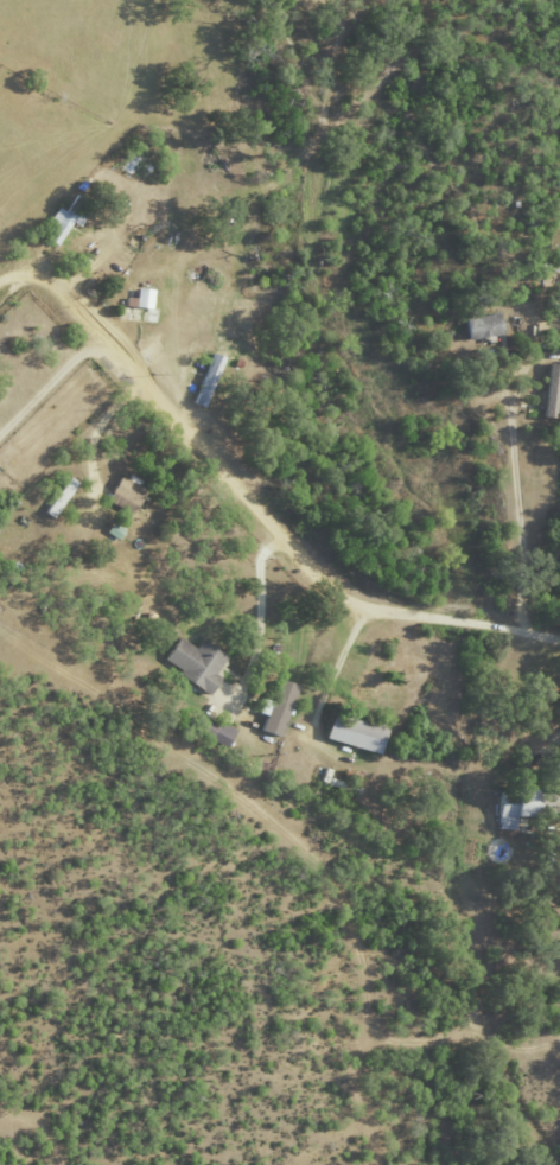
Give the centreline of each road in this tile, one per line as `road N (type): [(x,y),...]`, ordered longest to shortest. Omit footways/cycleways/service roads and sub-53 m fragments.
road 1 (residential): [(559,636),(354,605),(52,286),(34,279),(0,287)]

